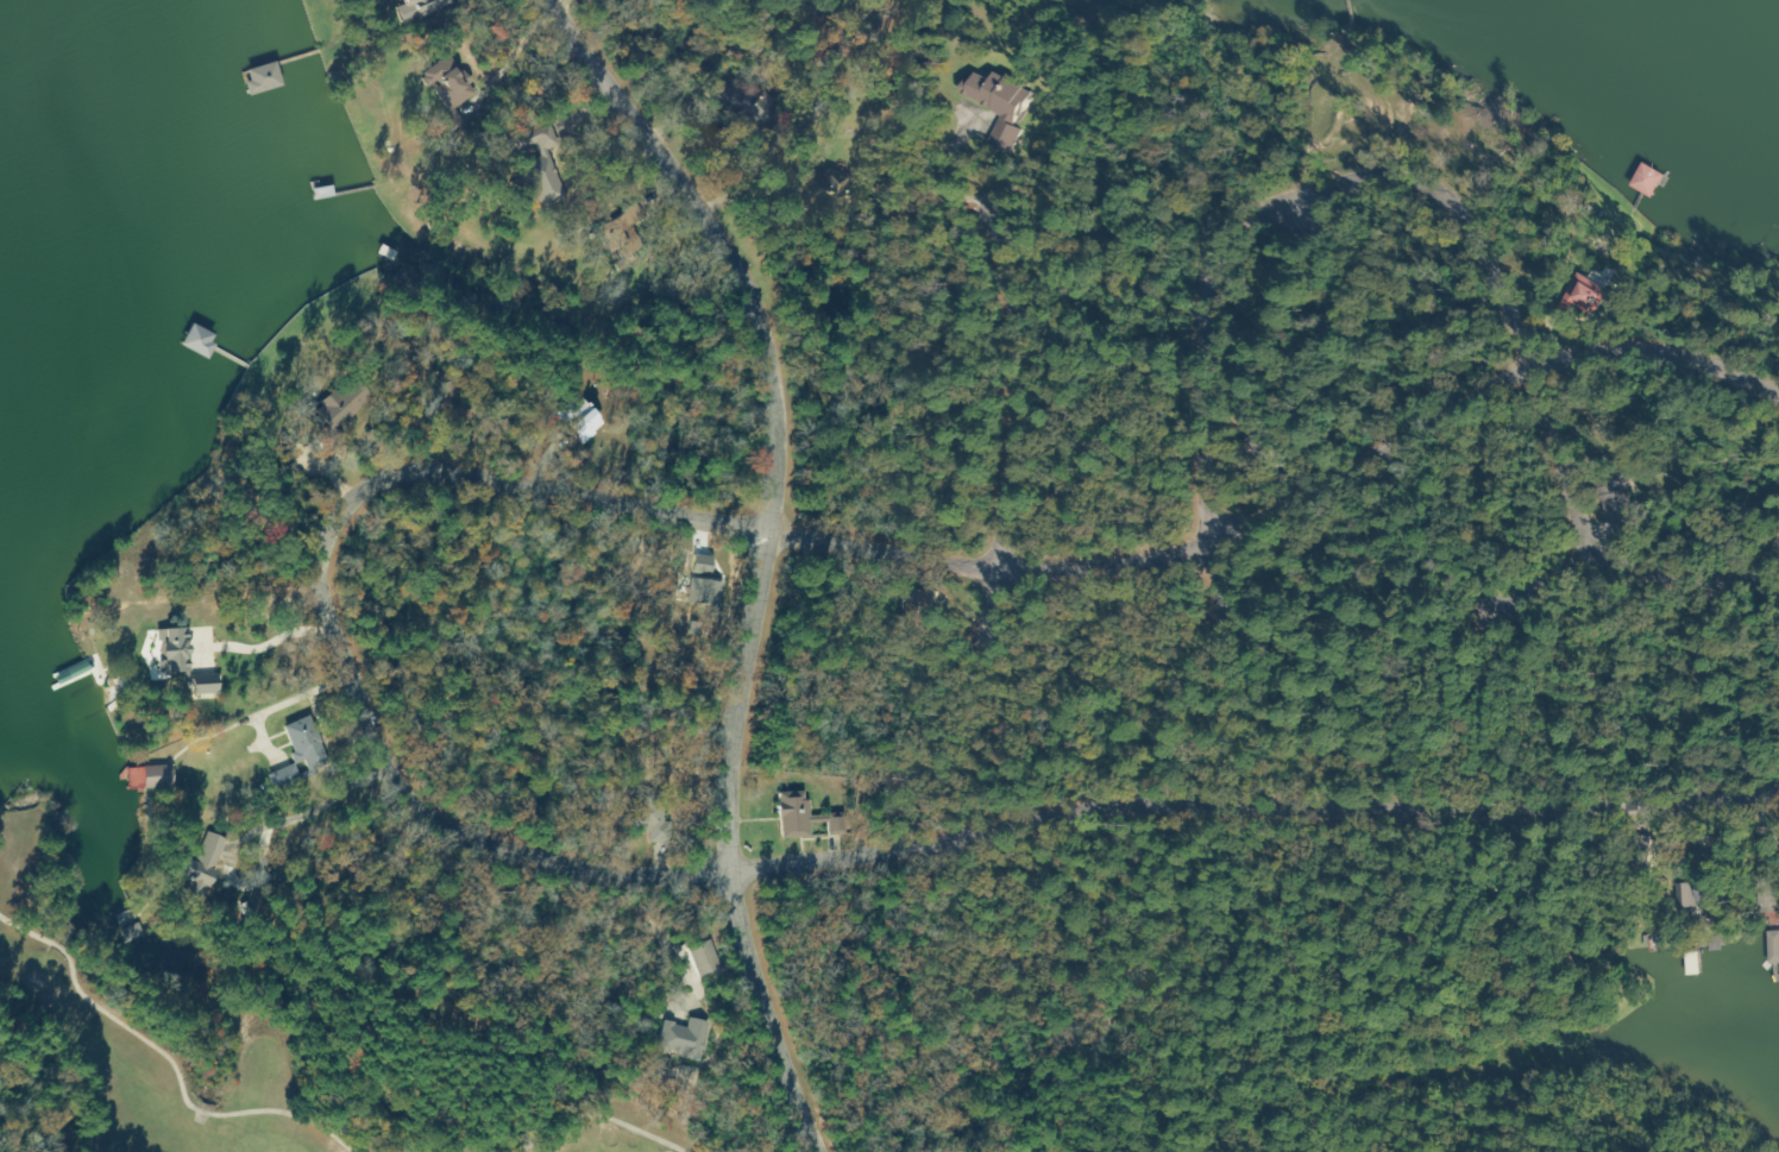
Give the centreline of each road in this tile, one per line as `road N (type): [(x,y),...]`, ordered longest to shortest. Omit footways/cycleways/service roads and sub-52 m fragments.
road 1 (residential): [(815,1151),(777,1028),(748,975),(706,810),(706,454),(689,247),(583,100),(538,0)]
road 2 (residential): [(1778,351),(1648,295),(1495,313),(1365,413),(1207,466),(1189,496),(1030,496),(706,454)]
road 3 (residential): [(706,810),(1601,709),(1778,709)]
road 4 (residential): [(706,810),(630,798),(513,744),(377,627),(347,549),(353,484),(407,448),(706,454)]
road 5 (residential): [(1224,521),(1177,295),(1212,194),(1318,128),(1395,134),(1495,313)]
road 6 (residential): [(800,524),(806,93)]
road 7 (residential): [(1495,313),(1500,361),(1525,402),(1567,446),(1617,454),(1657,455),(1687,437),(1718,409),(1760,342)]

